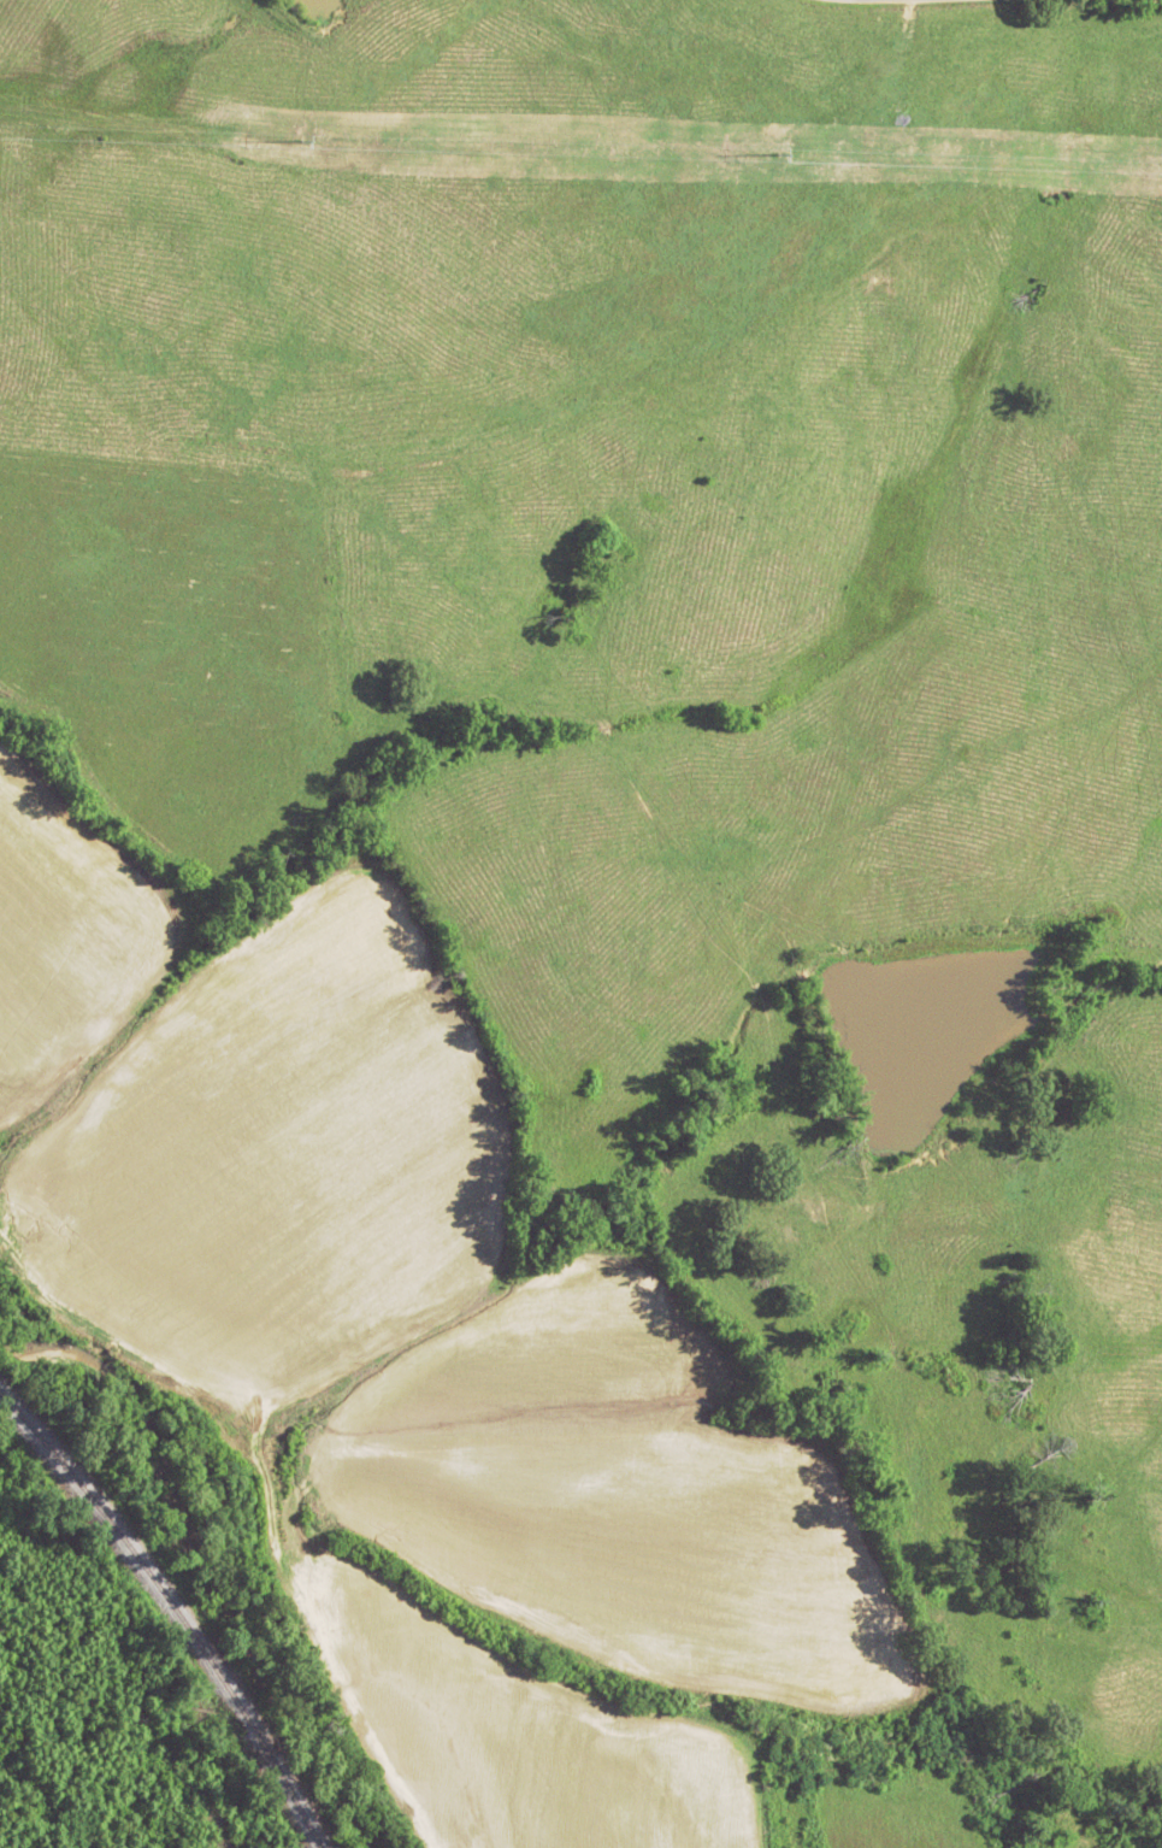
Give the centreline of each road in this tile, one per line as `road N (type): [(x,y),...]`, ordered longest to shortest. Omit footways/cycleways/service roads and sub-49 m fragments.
road 1 (residential): [(1161,19),(938,19),(828,0)]

